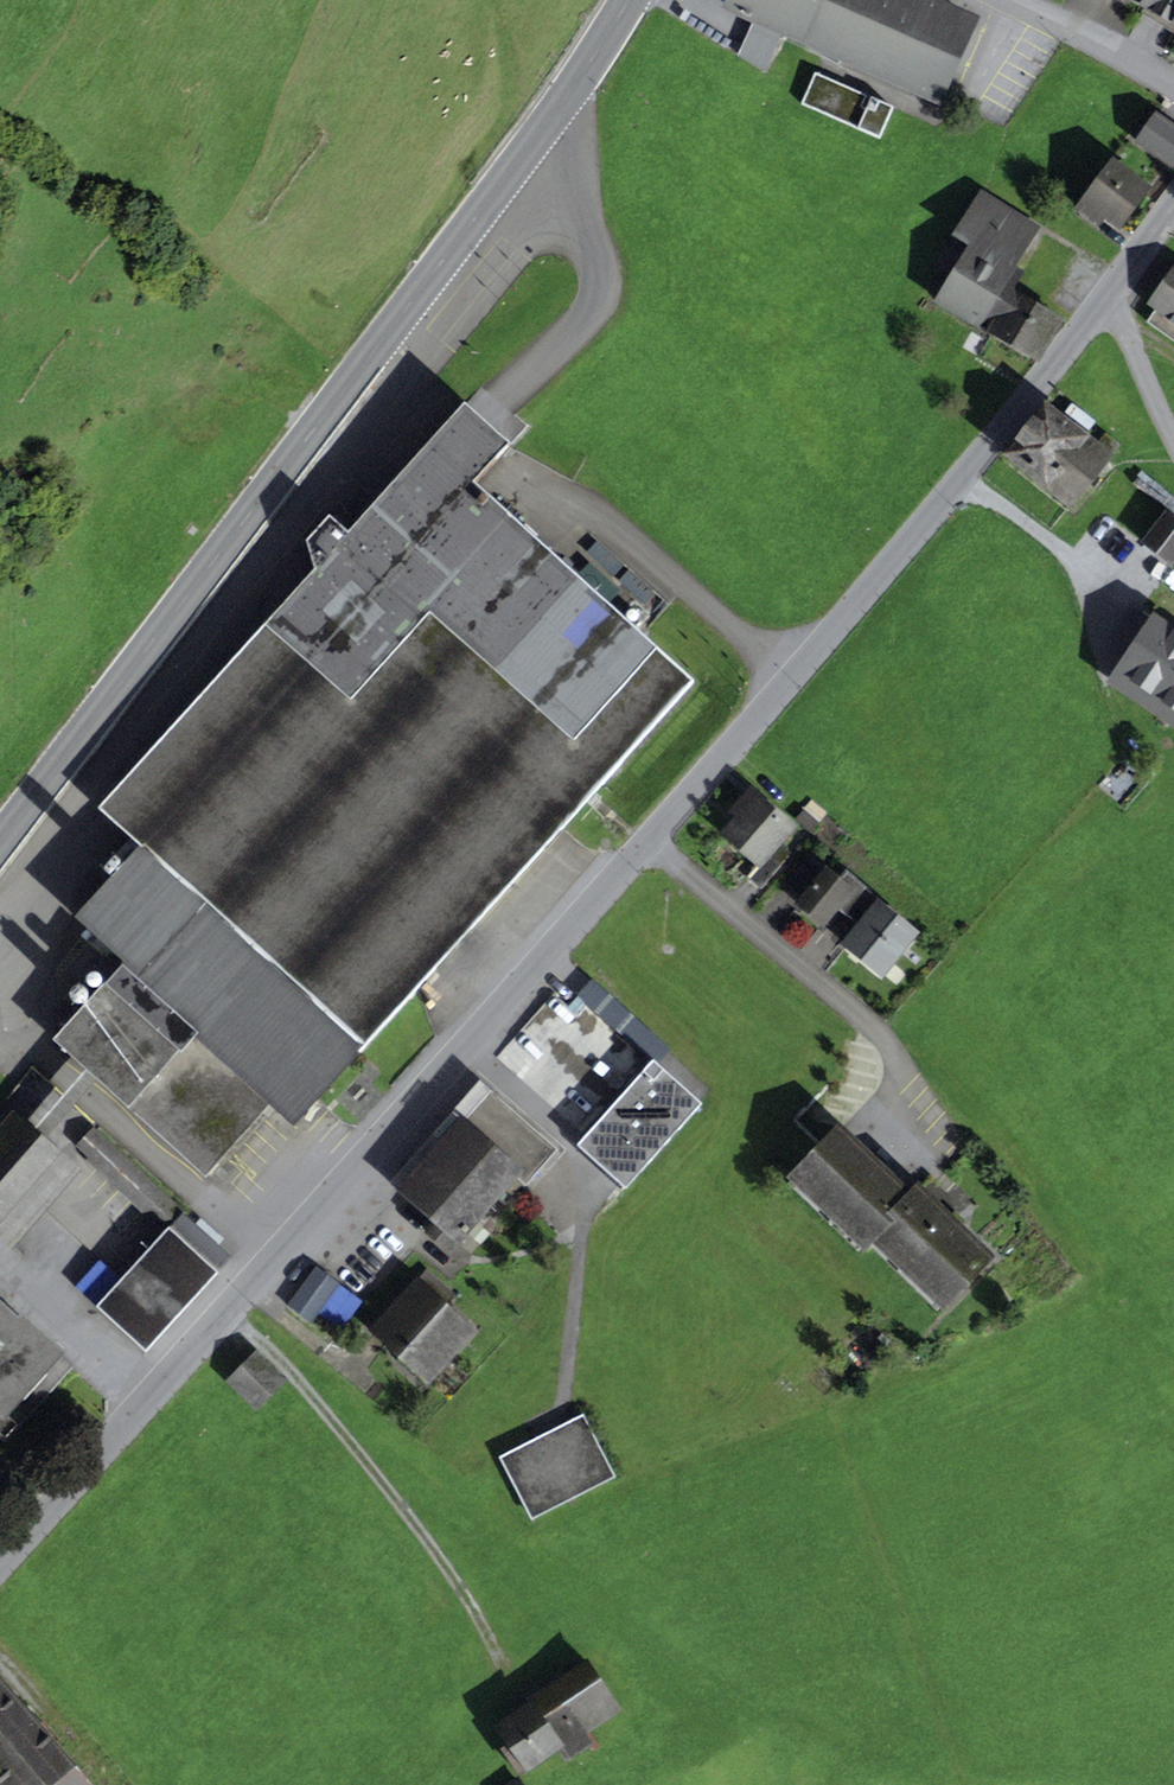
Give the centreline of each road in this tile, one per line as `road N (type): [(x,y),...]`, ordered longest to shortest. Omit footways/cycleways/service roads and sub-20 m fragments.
road 1 (secondary): [(628,0),(554,118),(0,838)]
road 2 (residential): [(0,1561),(648,840)]
road 3 (residential): [(648,840),(960,477),(1173,206)]
road 4 (residential): [(648,840),(883,1039),(948,1138)]
road 5 (track): [(499,21),(513,75),(509,99),(456,180),(459,244)]
road 6 (residential): [(1173,78),(1024,0)]
road 7 (track): [(1173,808),(1108,679)]

